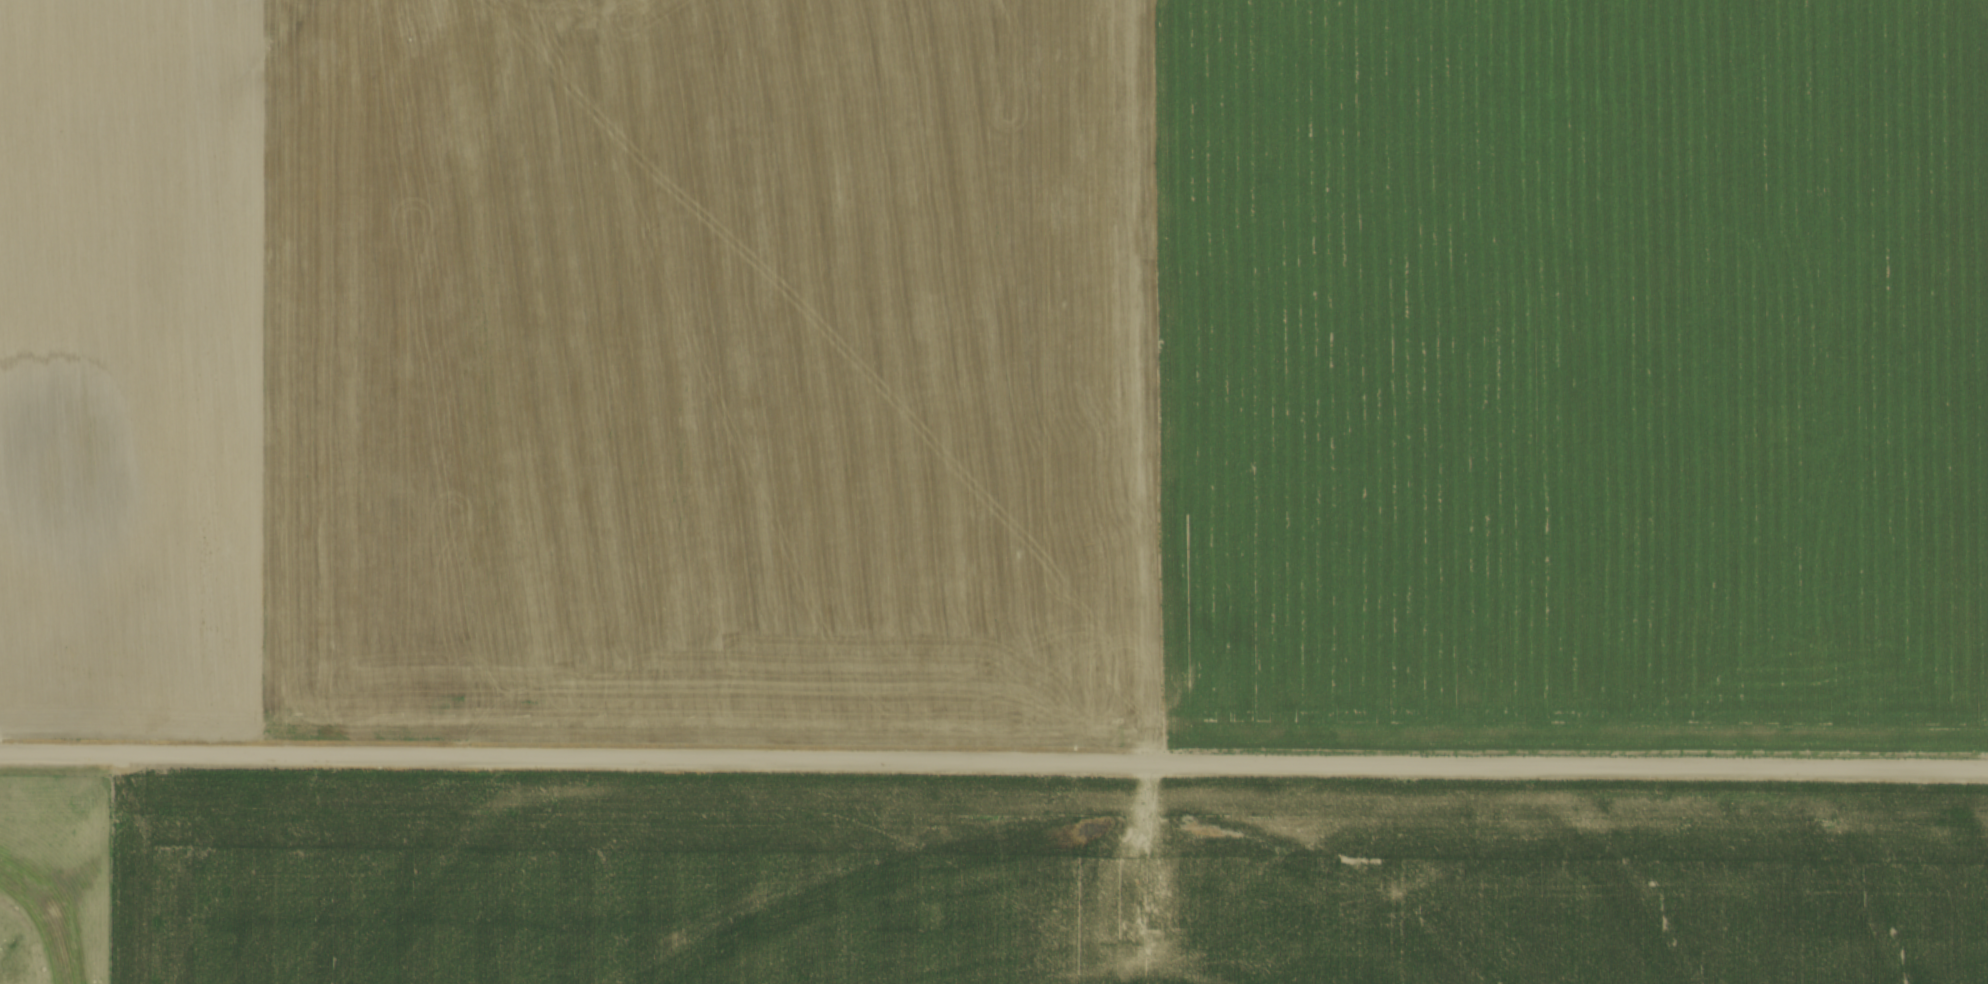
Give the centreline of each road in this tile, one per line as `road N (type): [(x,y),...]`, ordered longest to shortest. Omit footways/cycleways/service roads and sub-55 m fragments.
road 1 (tertiary): [(1987,768),(0,749)]

